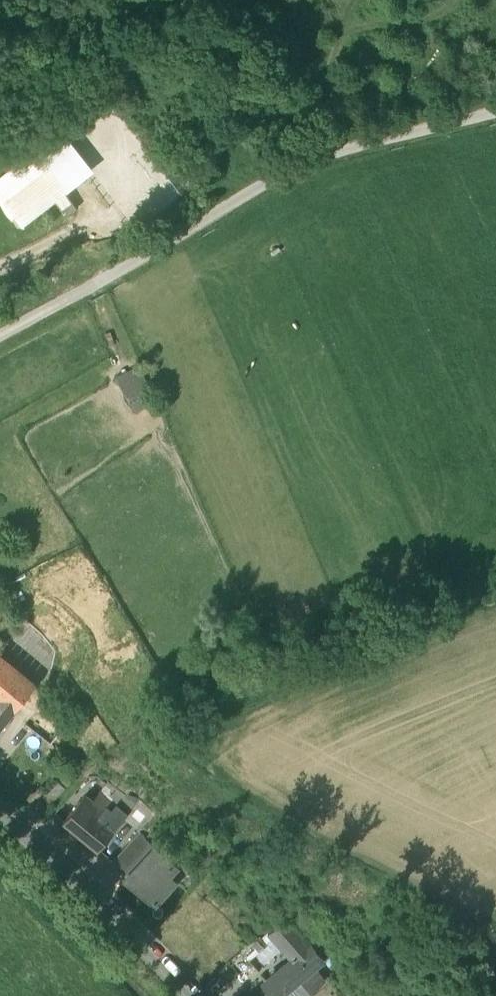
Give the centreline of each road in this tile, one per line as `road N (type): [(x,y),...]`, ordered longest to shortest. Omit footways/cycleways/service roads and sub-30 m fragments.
road 1 (track): [(0,333),(250,192),(341,152),(495,113)]
road 2 (residential): [(202,995),(0,808)]

